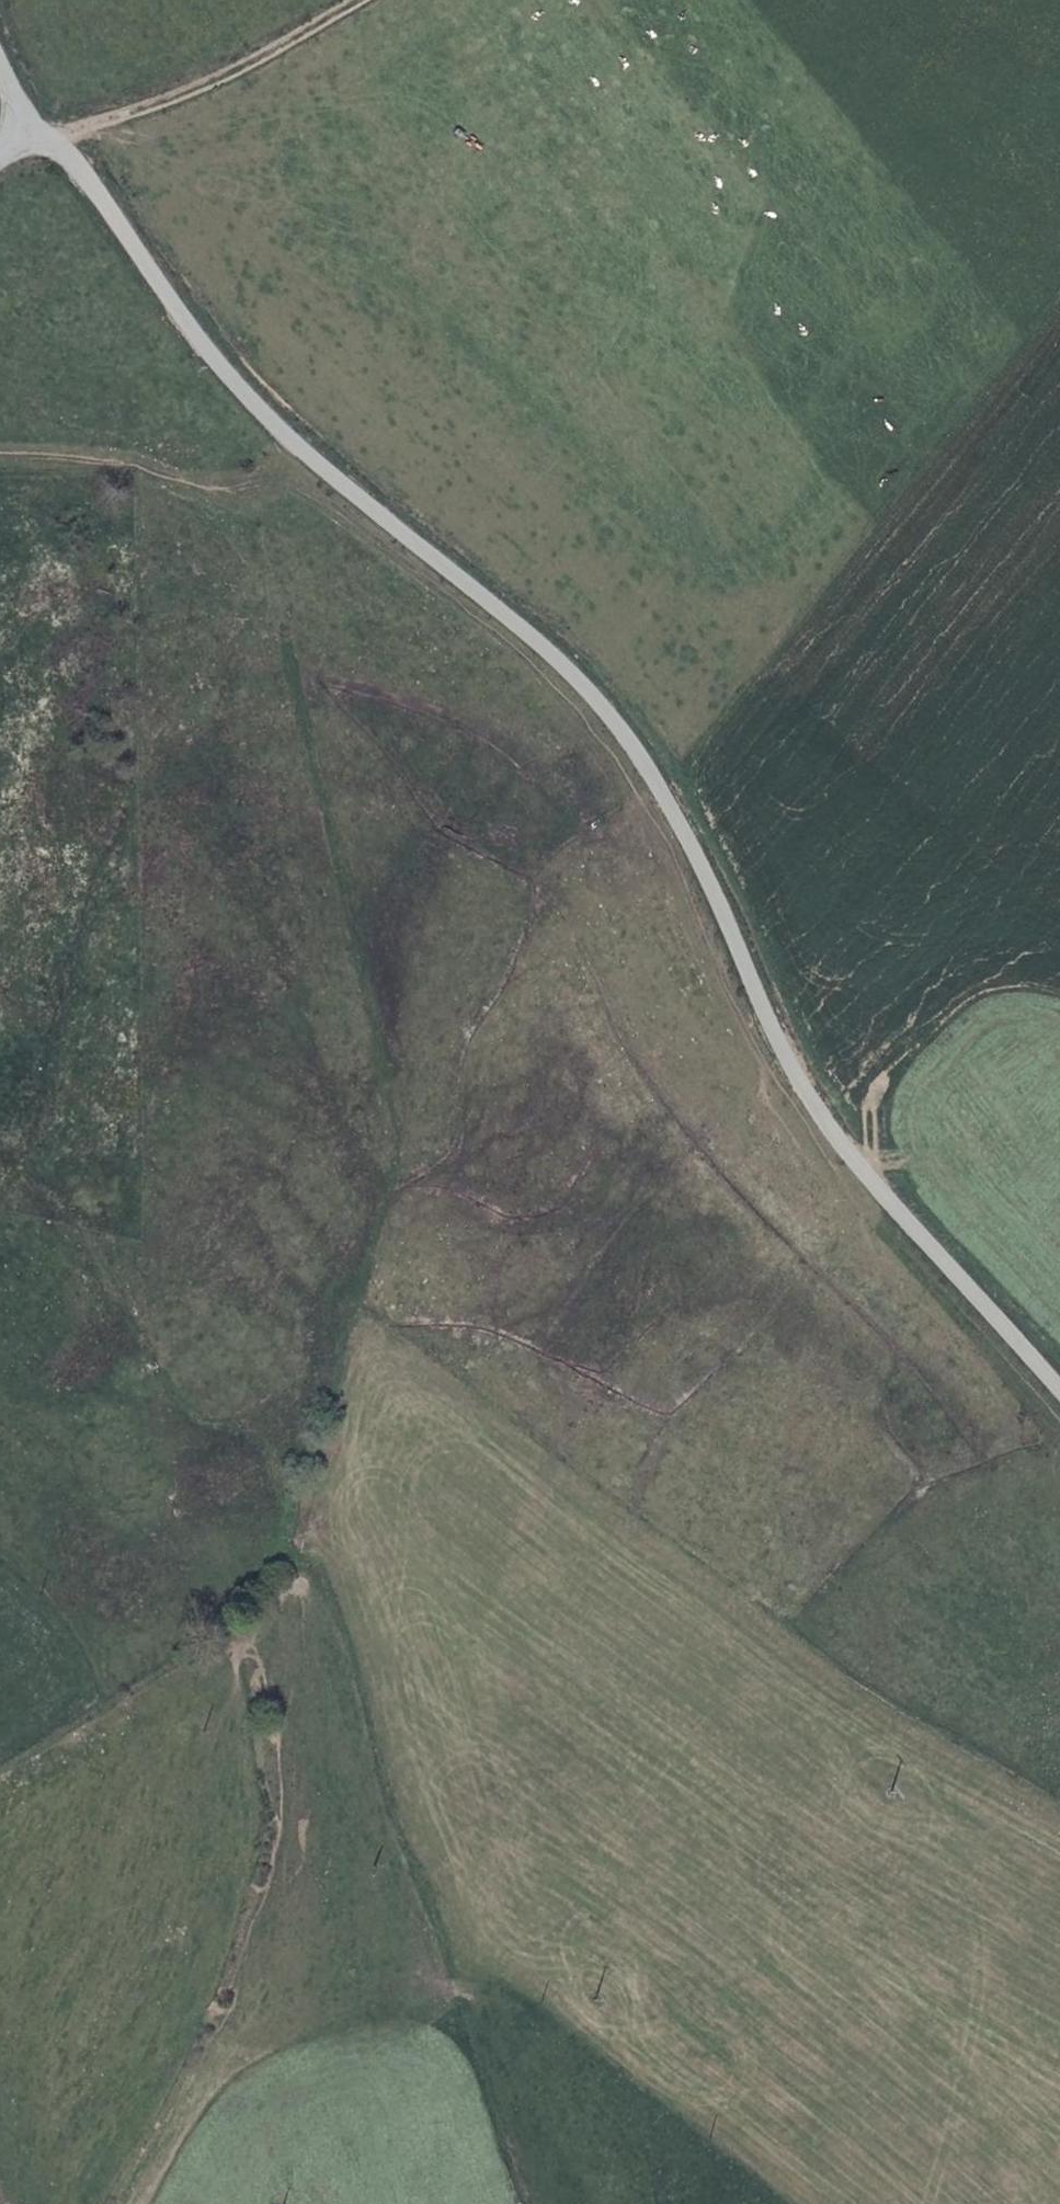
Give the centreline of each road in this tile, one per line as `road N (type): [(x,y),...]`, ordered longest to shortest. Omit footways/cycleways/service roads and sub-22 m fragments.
road 1 (unclassified): [(1059,1408),(833,1134),(611,705),(206,376),(20,120)]
road 2 (track): [(20,120),(170,99),(367,0)]

